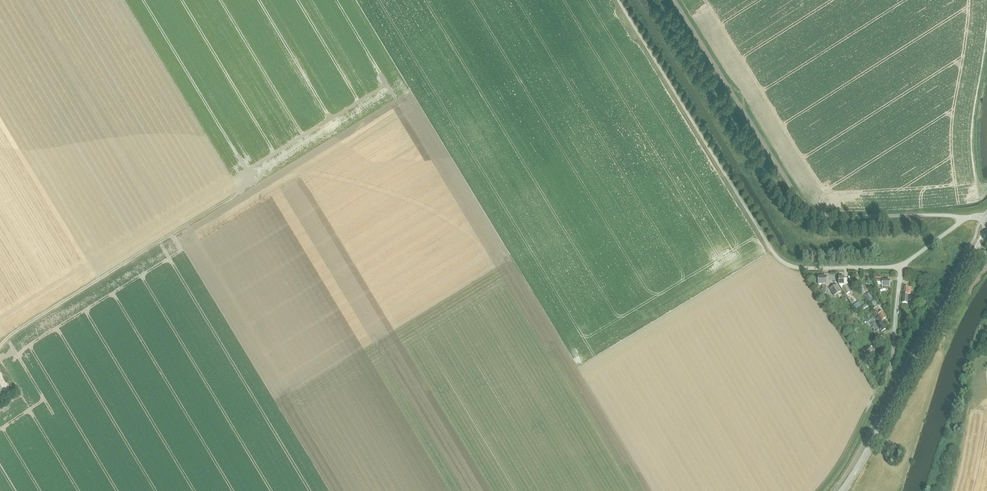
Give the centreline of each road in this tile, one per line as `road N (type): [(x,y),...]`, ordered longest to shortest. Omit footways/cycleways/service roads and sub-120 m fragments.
road 1 (unclassified): [(964,220),(815,212),(676,0)]
road 2 (unclassified): [(803,268),(775,255),(618,0)]
road 3 (tertiary): [(841,490),(986,227)]

